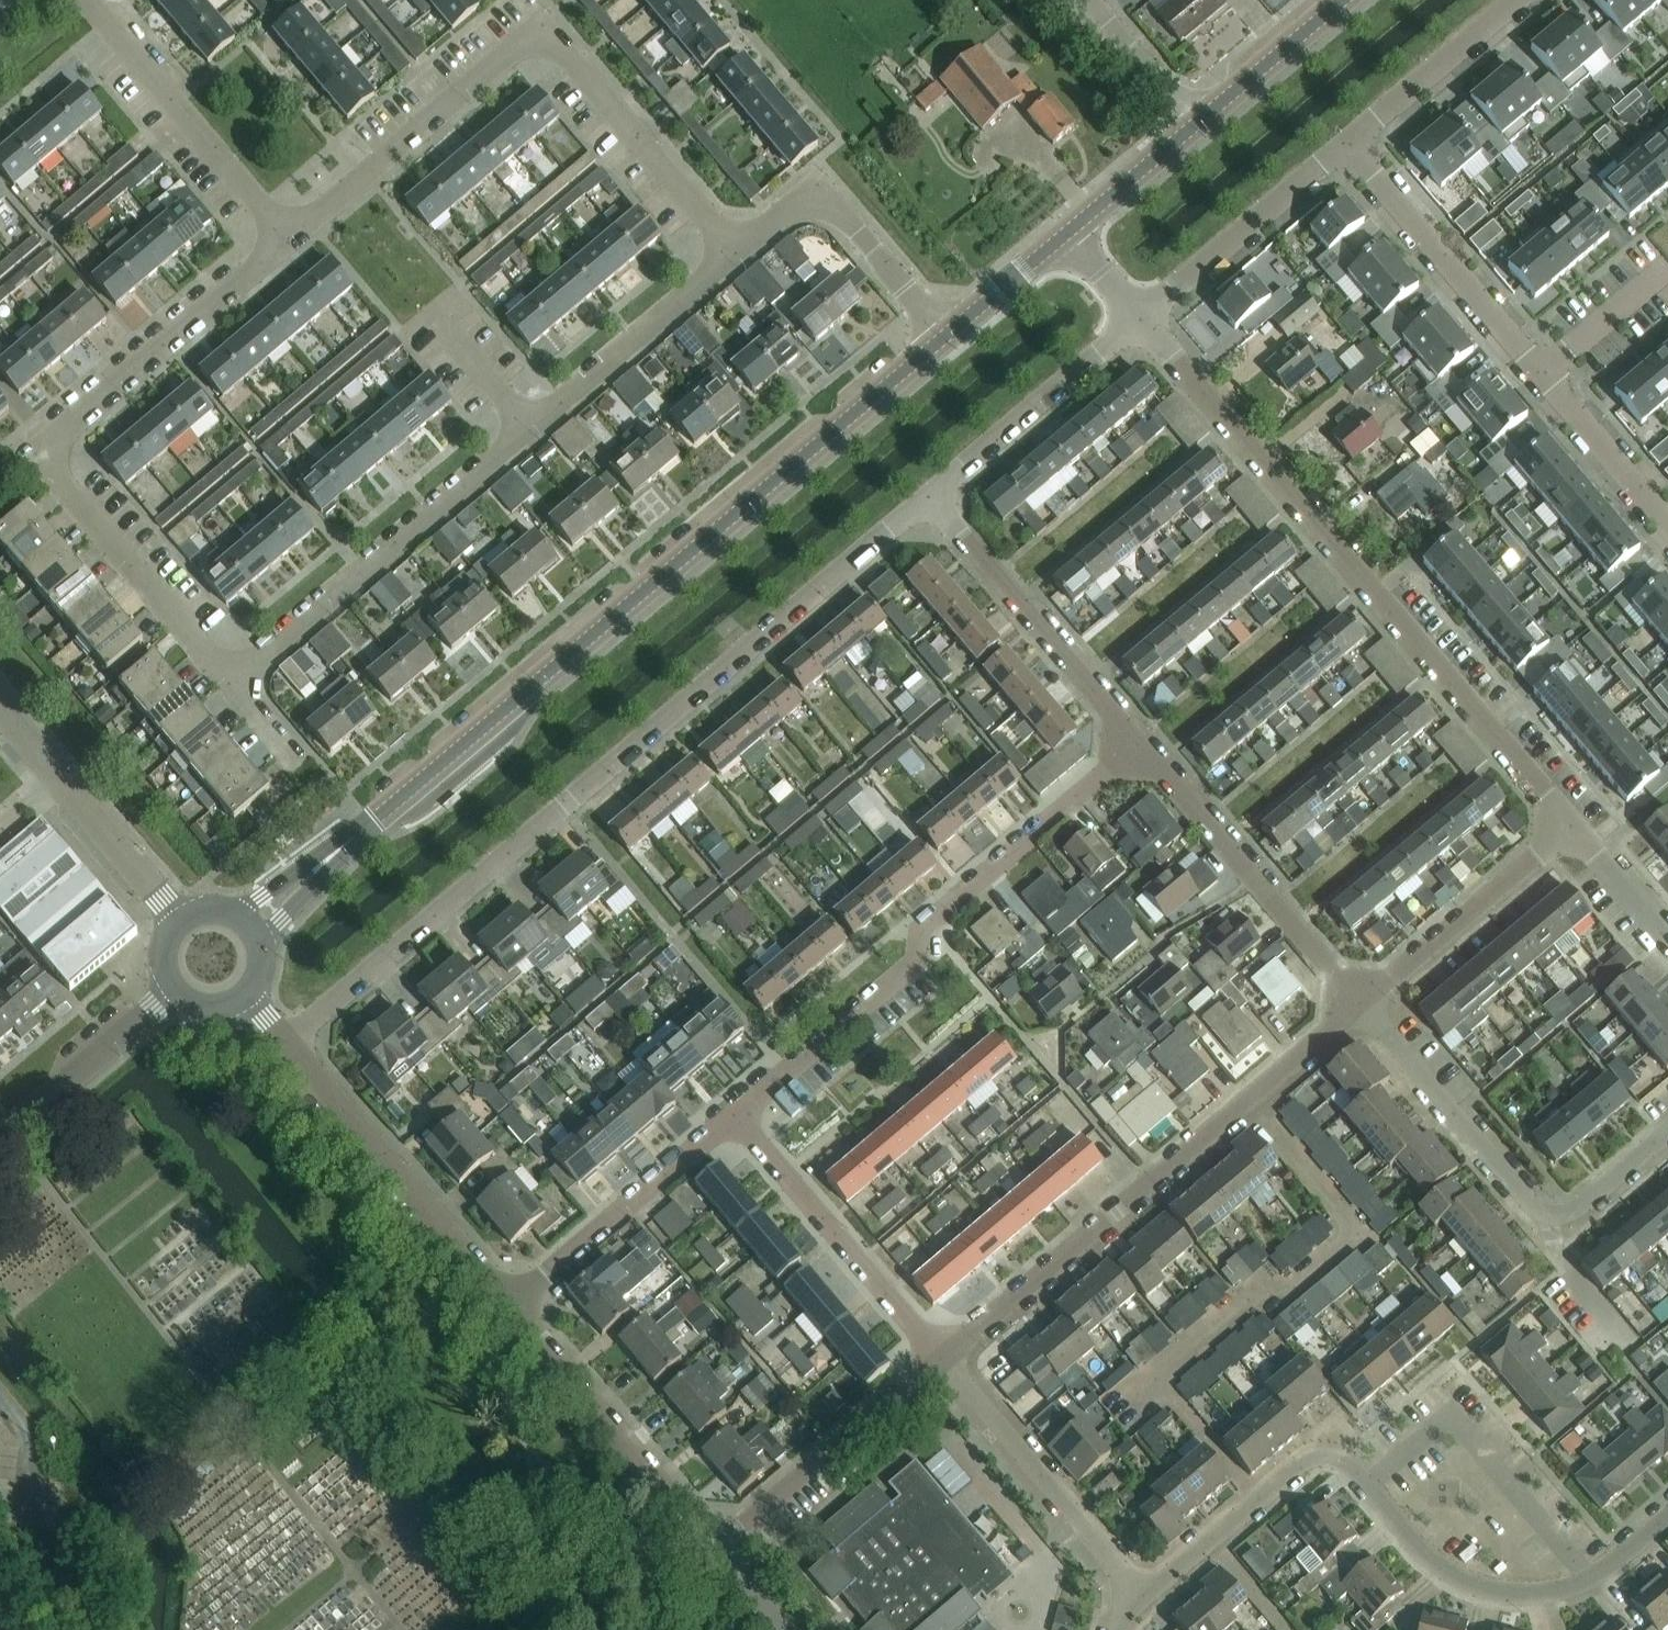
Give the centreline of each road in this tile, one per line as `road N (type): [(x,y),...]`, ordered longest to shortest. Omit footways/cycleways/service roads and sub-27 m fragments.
road 1 (unclassified): [(240,929),(942,337)]
road 2 (residential): [(289,1037),(931,495)]
road 3 (residential): [(1572,826),(1139,320)]
road 4 (residential): [(736,252),(232,681)]
road 5 (residential): [(736,252),(565,40),(543,32),(522,40),(288,236)]
road 6 (residential): [(735,1112),(913,963),(927,923),(1139,741)]
road 7 (residential): [(937,1356),(1364,1004)]
road 8 (residential): [(1667,1128),(1574,1208),(1552,1213),(1533,1206),(1364,1004)]
road 9 (unclassified): [(508,1308),(289,1037)]
road 10 (residential): [(1364,1004),(1139,741)]
road 11 (residential): [(1364,1483),(1451,1411),(1589,1578)]
road 12 (residential): [(288,236),(58,435),(53,453)]
road 13 (residential): [(1139,741),(931,495)]
road 14 (unclassified): [(715,1548),(508,1308)]
road 15 (residential): [(937,1356),(735,1112)]
road 16 (residential): [(288,236),(88,0)]
road 17 (residential): [(1133,1585),(937,1356)]
road 18 (residential): [(508,1308),(735,1112)]
road 19 (residential): [(1538,372),(1347,141)]
road 20 (residential): [(715,1548),(937,1356)]
road 21 (residential): [(232,681),(57,473),(53,453)]
road 22 (residential): [(942,337),(818,195),(798,201),(736,252)]
road 23 (unclassified): [(1133,1585),(1159,1582),(1296,1463),(1338,1458),(1364,1483)]
road 24 (residential): [(1139,320),(1347,141)]
road 25 (residential): [(1364,1004),(1572,826)]
road 26 (residential): [(931,495),(1139,320)]
road 27 (unclassified): [(1364,1483),(1460,1579),(1502,1592),(1549,1591),(1589,1578)]
road 28 (unclassified): [(0,1133),(177,982)]
road 29 (residential): [(1347,141),(1518,0)]
road 30 (residential): [(1667,524),(1538,372)]
road 31 (unclassified): [(1193,126),(1342,0)]
road 32 (unclassified): [(186,924),(61,780)]
road 33 (residential): [(1193,126),(1084,0)]
road 34 (unclassified): [(1067,234),(1193,126)]
road 35 (unclassified): [(942,337),(1067,234)]
road 36 (residential): [(1538,372),(1659,275)]
road 37 (residential): [(1667,940),(1572,826)]
road 38 (residential): [(0,1403),(30,1443),(25,1533)]

